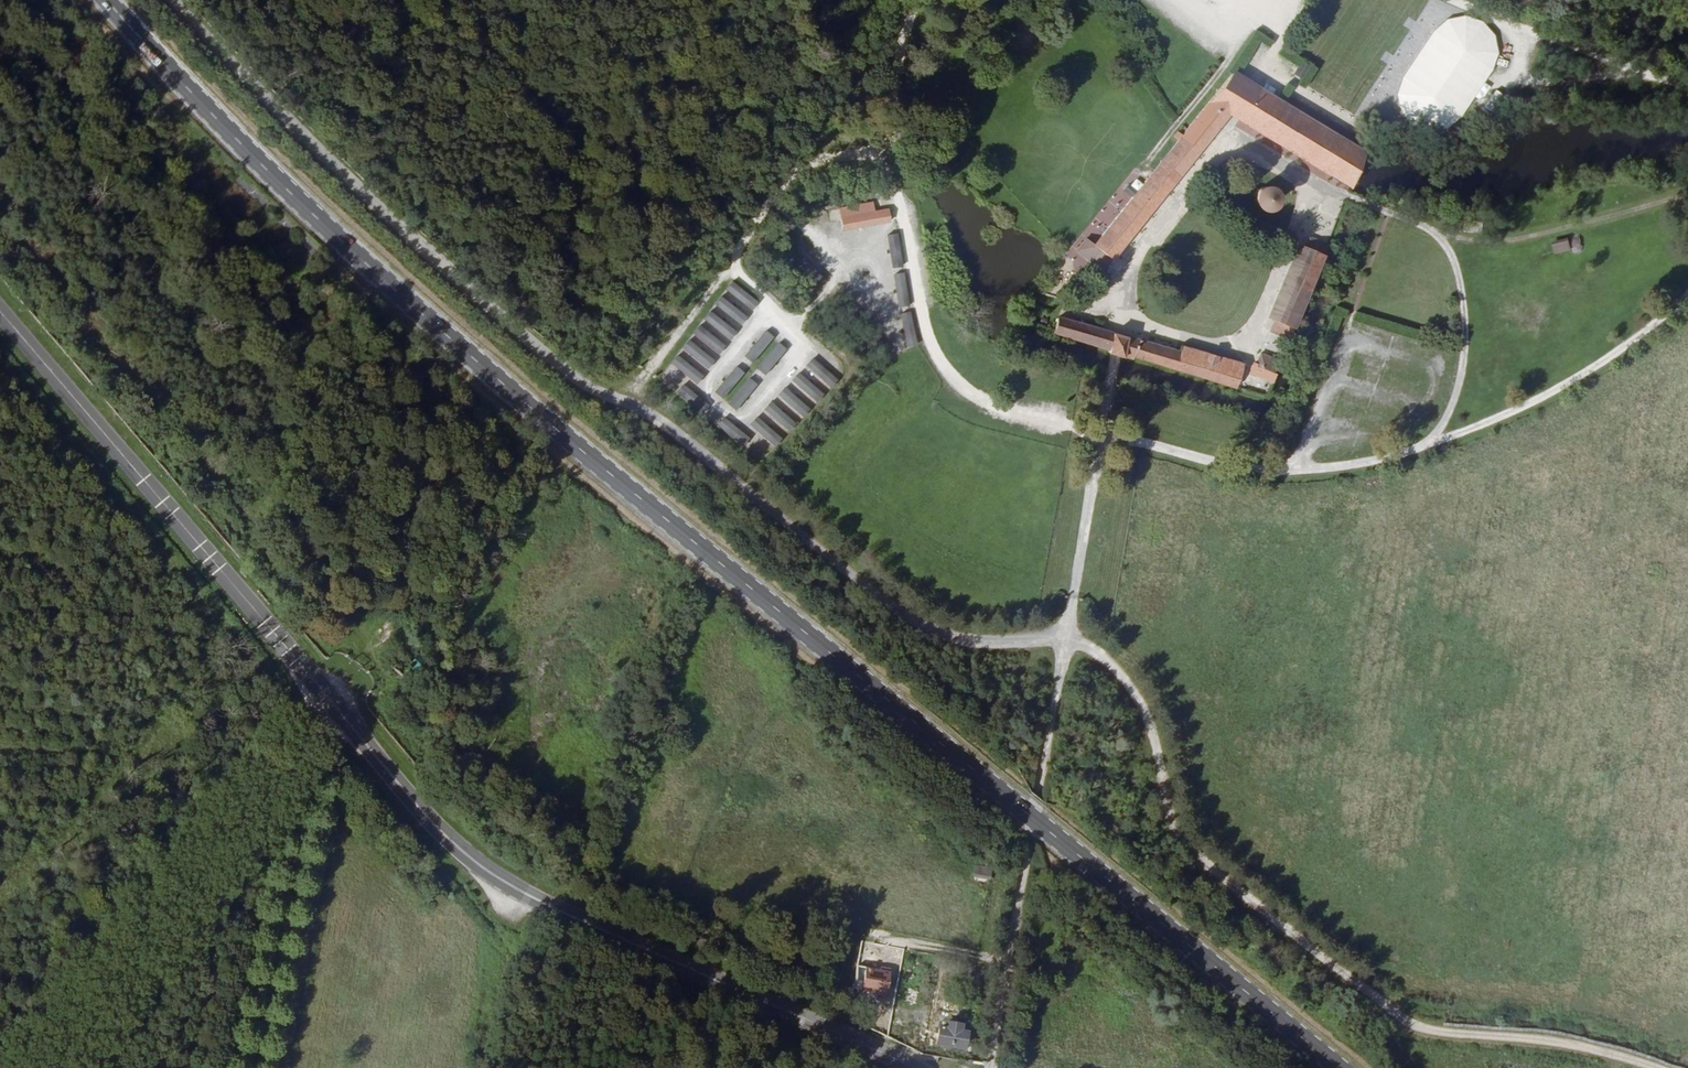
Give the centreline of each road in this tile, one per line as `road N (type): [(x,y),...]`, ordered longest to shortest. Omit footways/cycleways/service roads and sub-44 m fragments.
road 1 (primary): [(1342,1067),(444,333),(263,165),(108,0)]
road 2 (track): [(835,53),(883,97),(920,304),(955,378),(991,404),(1046,426),(1268,477),(1328,479),(1379,469),(1523,403),(1687,285)]
road 3 (unclassified): [(543,903),(465,854),(423,811),(0,311)]
road 4 (track): [(54,1067),(334,705)]
road 5 (track): [(835,53),(581,385)]
road 6 (residential): [(916,1067),(543,903)]
road 7 (track): [(247,1067),(308,739)]
road 8 (track): [(1360,199),(1452,243),(1469,286),(1473,357),(1446,425),(1421,453)]
road 9 (track): [(1399,1018),(1559,1026),(1687,1063)]
road 10 (track): [(1452,243),(1547,254),(1687,214)]
road 11 (track): [(481,1067),(504,954),(536,899)]

